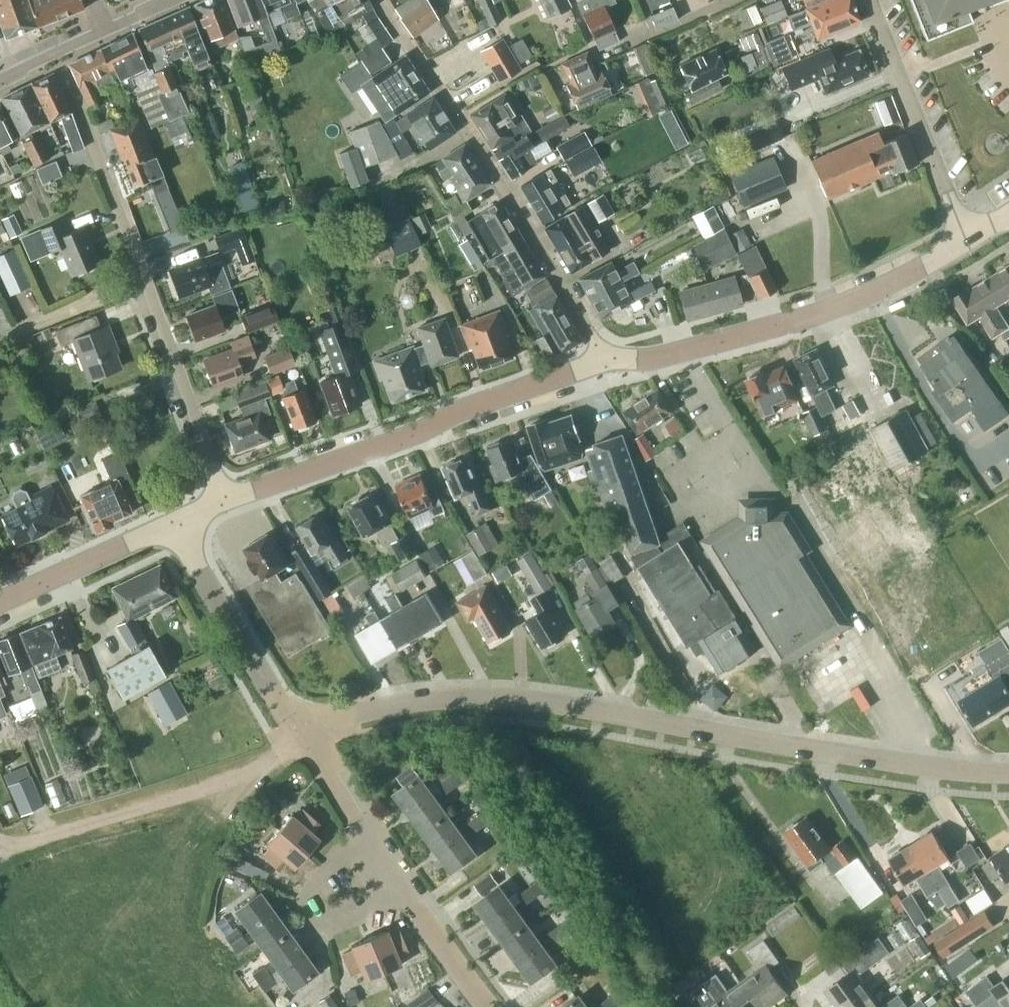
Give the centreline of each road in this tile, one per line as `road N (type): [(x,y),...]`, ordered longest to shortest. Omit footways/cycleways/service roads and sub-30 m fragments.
road 1 (residential): [(301,734),(394,705),(505,696),(1008,772)]
road 2 (residential): [(226,501),(68,81)]
road 3 (residential): [(603,358),(493,166),(377,0)]
road 4 (tertiary): [(226,501),(603,358)]
road 5 (tertiary): [(603,358),(683,352),(842,305),(969,240)]
road 6 (residential): [(868,0),(969,240)]
road 7 (residential): [(301,734),(177,523)]
road 8 (residential): [(401,885),(344,917),(323,922),(309,913),(314,881),(365,832)]
road 9 (tertiary): [(0,602),(177,523)]
road 10 (residential): [(492,1006),(401,885)]

